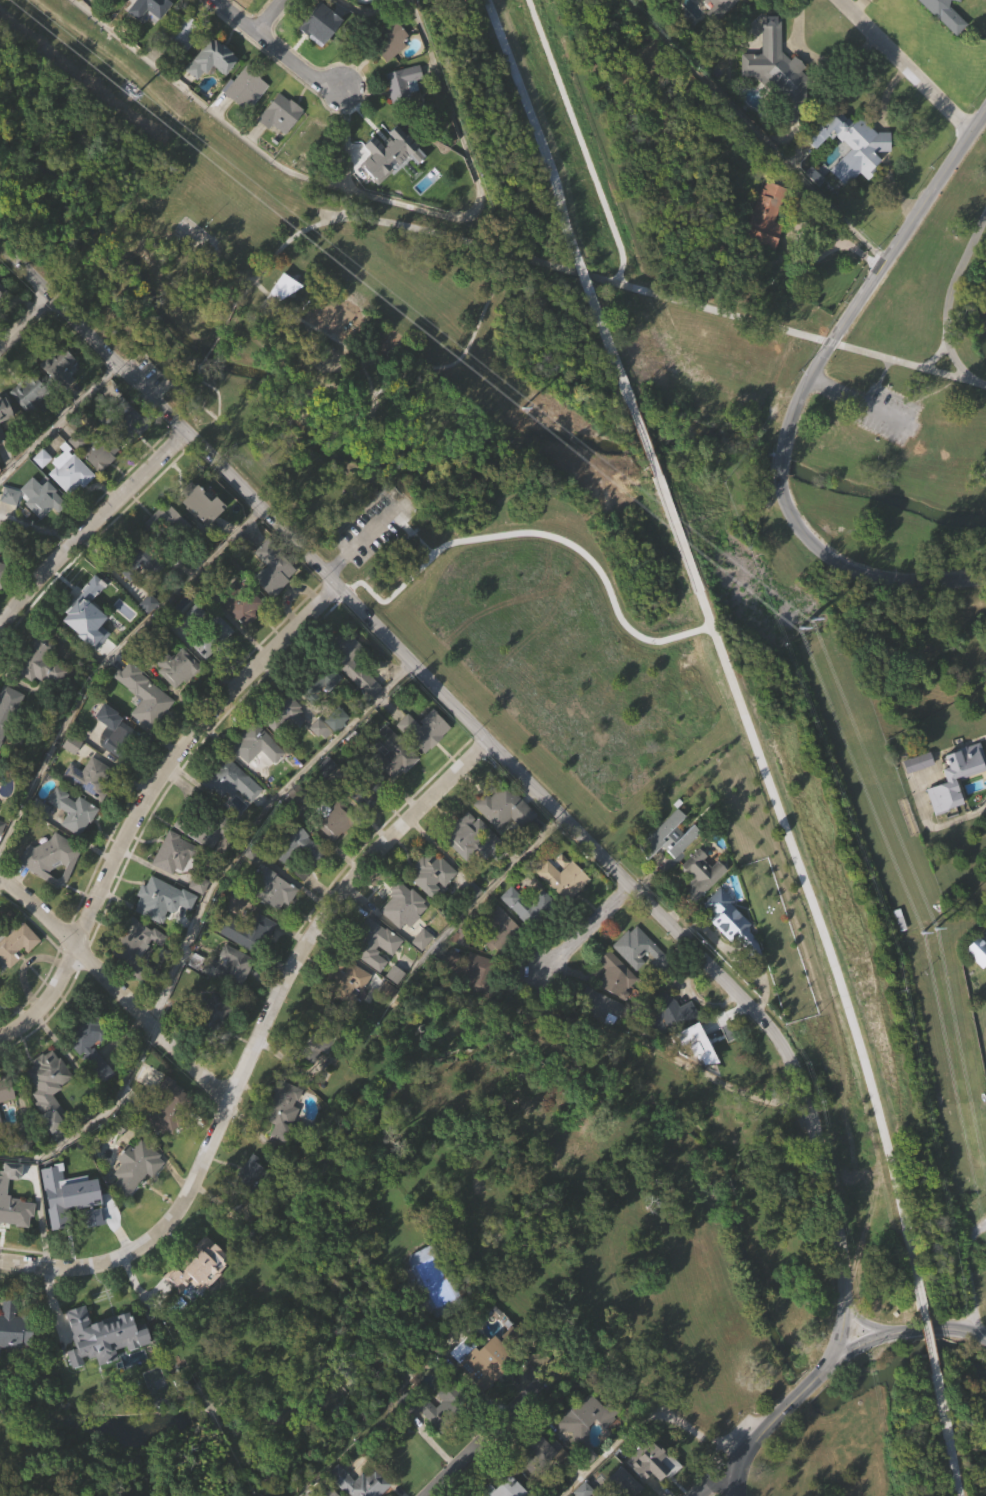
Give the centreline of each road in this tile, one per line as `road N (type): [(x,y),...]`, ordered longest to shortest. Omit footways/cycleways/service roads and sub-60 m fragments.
road 1 (residential): [(0,247),(786,1053),(806,1087),(821,1146),(843,1313)]
road 2 (residential): [(0,1263),(93,1264),(130,1258),(154,1241),(177,1212),(225,1102),(329,913),(375,852),(484,744)]
road 3 (residential): [(0,1042),(52,997),(166,772),(337,586)]
road 4 (tertiary): [(985,110),(831,342),(781,447)]
road 5 (residential): [(0,879),(76,945),(225,1102)]
road 6 (tertiary): [(778,473),(795,524),(841,567),(879,585),(985,578)]
road 7 (residential): [(0,625),(182,433)]
road 8 (residential): [(421,1495),(552,1361)]
road 9 (residential): [(973,129),(841,0)]
road 10 (tertiary): [(985,1342),(951,1329),(897,1333),(826,1366)]
road 11 (residential): [(213,0),(309,74),(345,89)]
road 12 (tertiary): [(801,1392),(733,1461),(737,1495)]
road 13 (residential): [(629,890),(542,978)]

